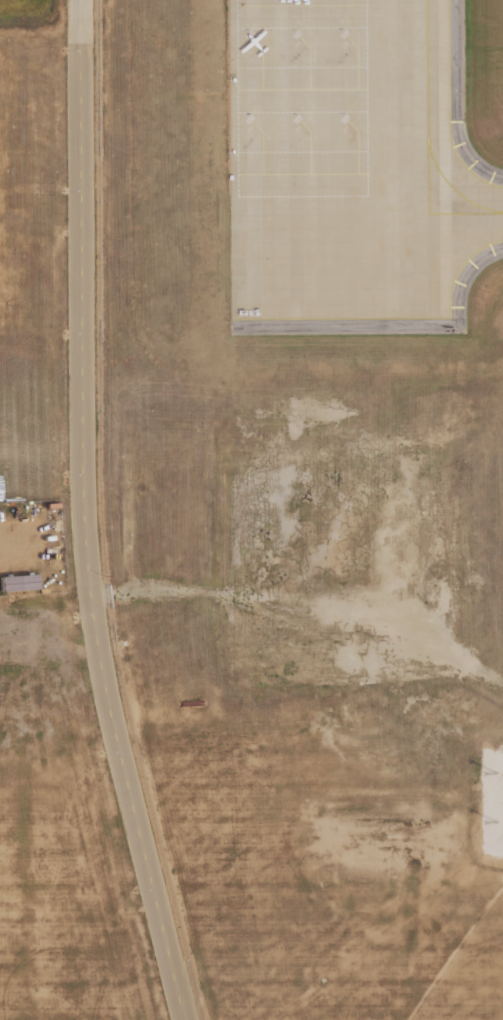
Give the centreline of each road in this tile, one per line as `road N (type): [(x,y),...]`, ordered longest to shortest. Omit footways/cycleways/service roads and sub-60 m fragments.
road 1 (residential): [(185,1019),(90,597),(80,0)]
road 2 (track): [(109,594),(159,587),(376,614),(438,639),(502,681)]

